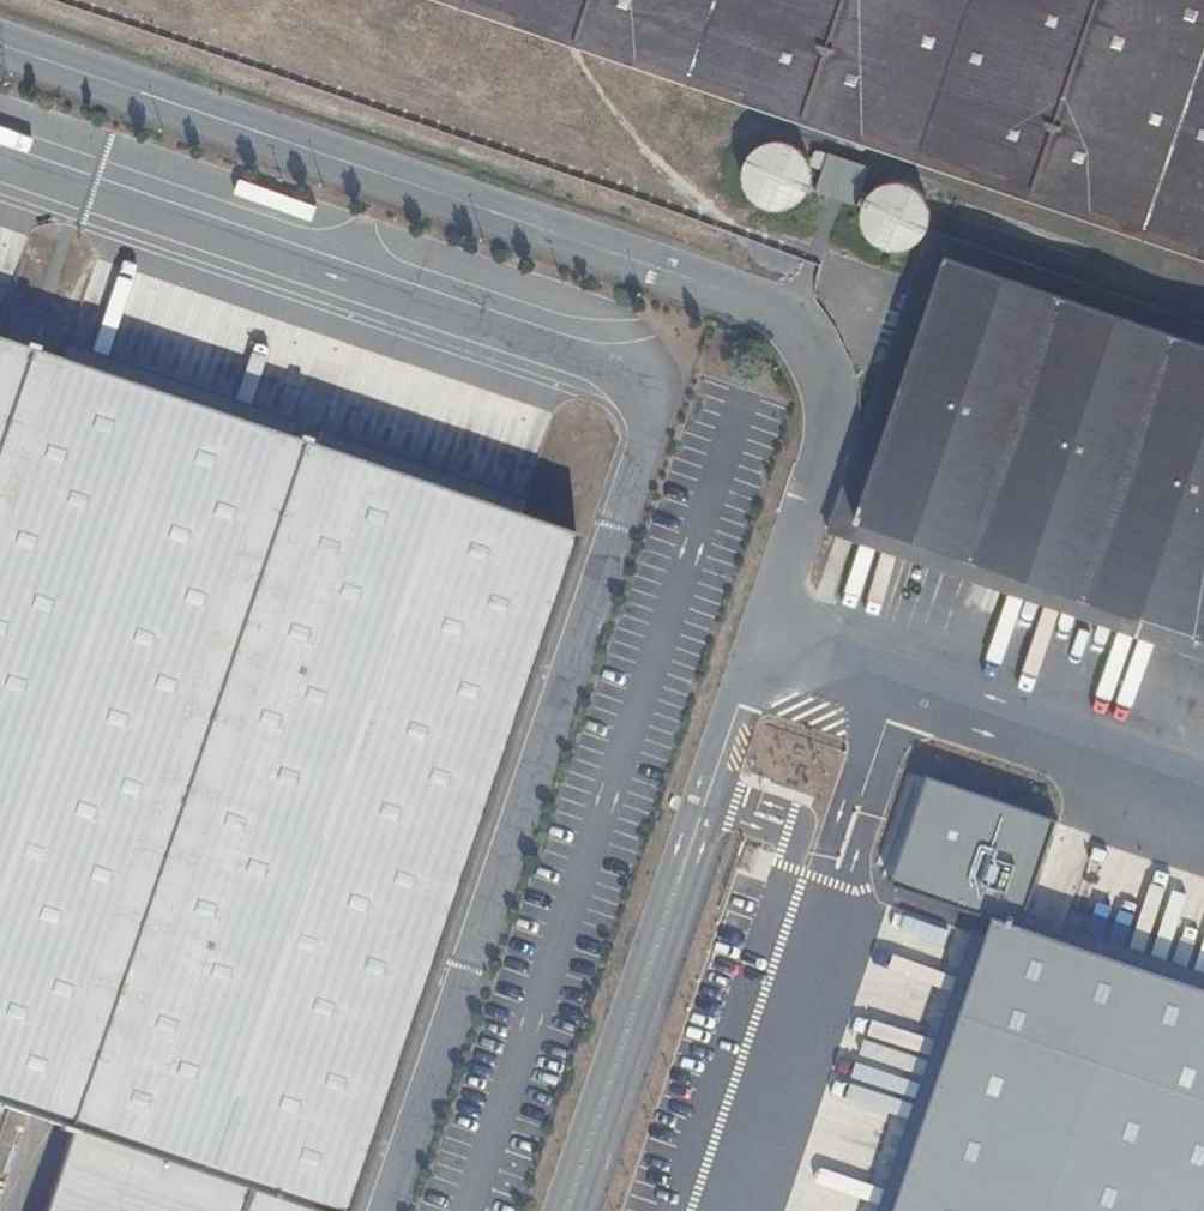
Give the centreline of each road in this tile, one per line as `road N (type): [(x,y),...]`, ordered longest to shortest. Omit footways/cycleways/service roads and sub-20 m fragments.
road 1 (unclassified): [(0,48),(796,328),(836,405),(762,631),(1203,790)]

